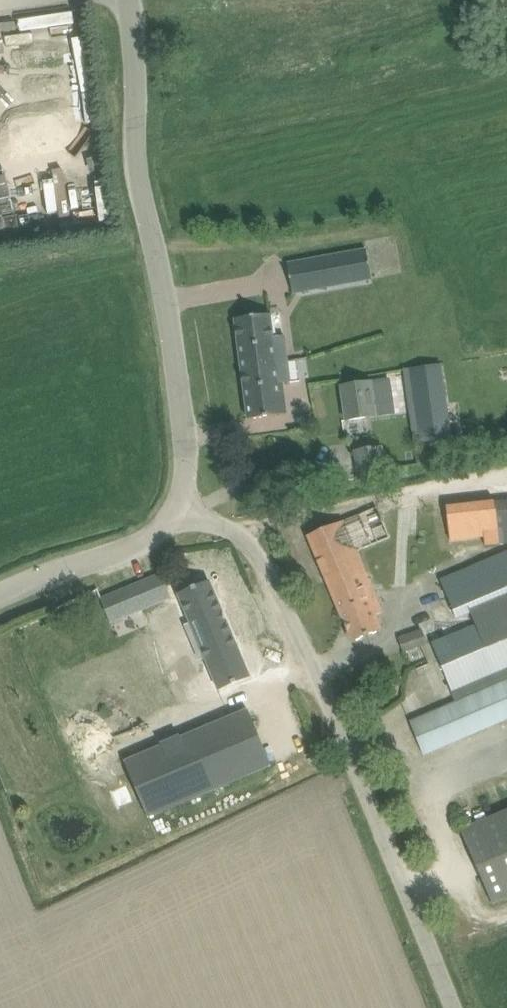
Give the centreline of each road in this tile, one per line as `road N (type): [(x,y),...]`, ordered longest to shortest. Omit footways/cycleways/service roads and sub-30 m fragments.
road 1 (unclassified): [(456,1007),(257,557),(242,539),(177,514)]
road 2 (unclassified): [(177,514),(183,429),(132,150),(135,69),(126,0)]
road 3 (residential): [(0,597),(146,545),(177,514)]

